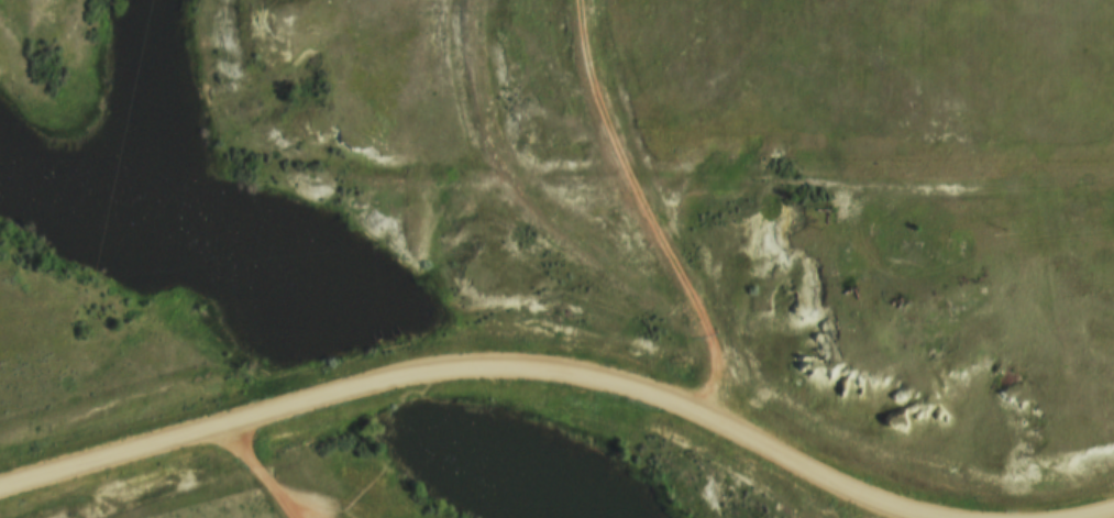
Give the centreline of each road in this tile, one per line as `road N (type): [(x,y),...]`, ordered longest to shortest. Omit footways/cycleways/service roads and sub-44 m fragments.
road 1 (residential): [(0,494),(407,377),(533,365),(647,389),(846,491),(920,517)]
road 2 (track): [(1113,181),(624,181)]
road 3 (track): [(696,312),(615,276),(496,165),(477,100),(484,0)]

